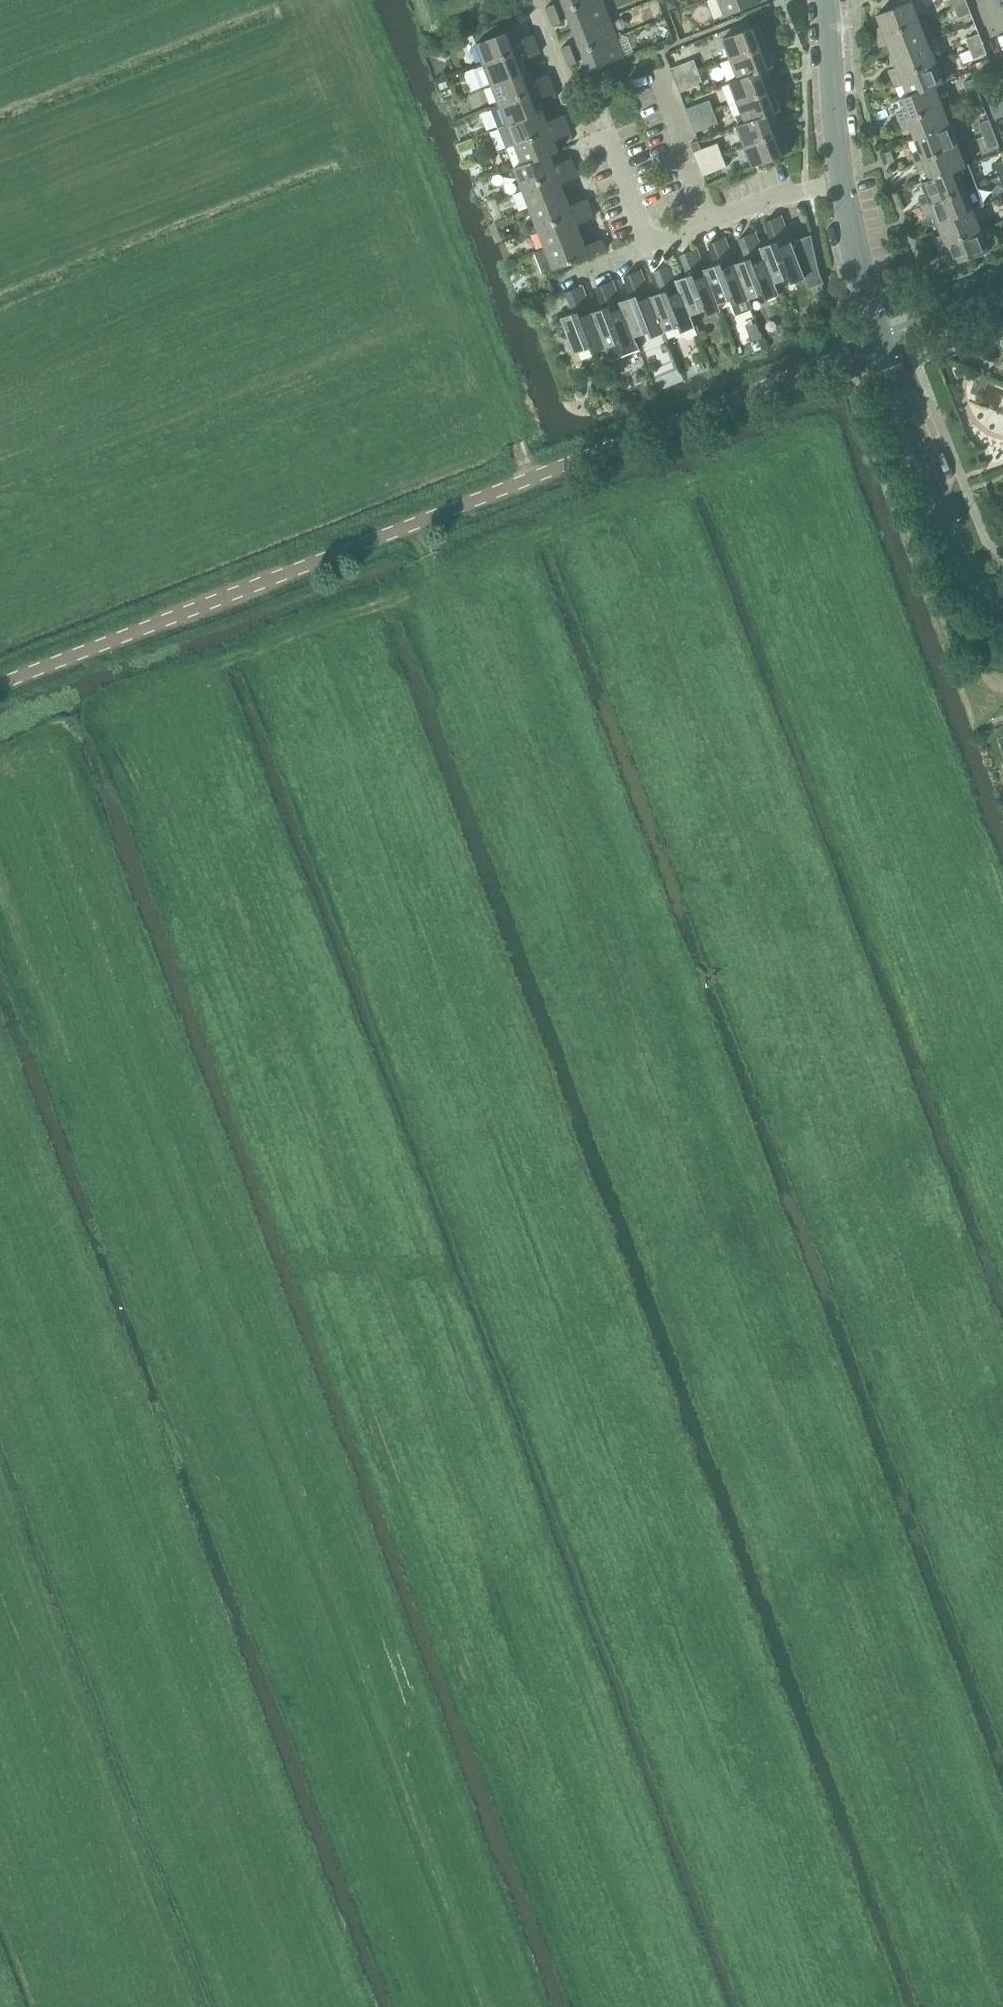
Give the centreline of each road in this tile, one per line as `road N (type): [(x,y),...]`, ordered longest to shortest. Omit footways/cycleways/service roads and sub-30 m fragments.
road 1 (residential): [(1002,597),(980,585),(960,558),(882,342),(844,184)]
road 2 (residential): [(651,244),(779,196),(844,184)]
road 3 (residential): [(844,184),(829,0)]
road 4 (residential): [(651,244),(605,130)]

